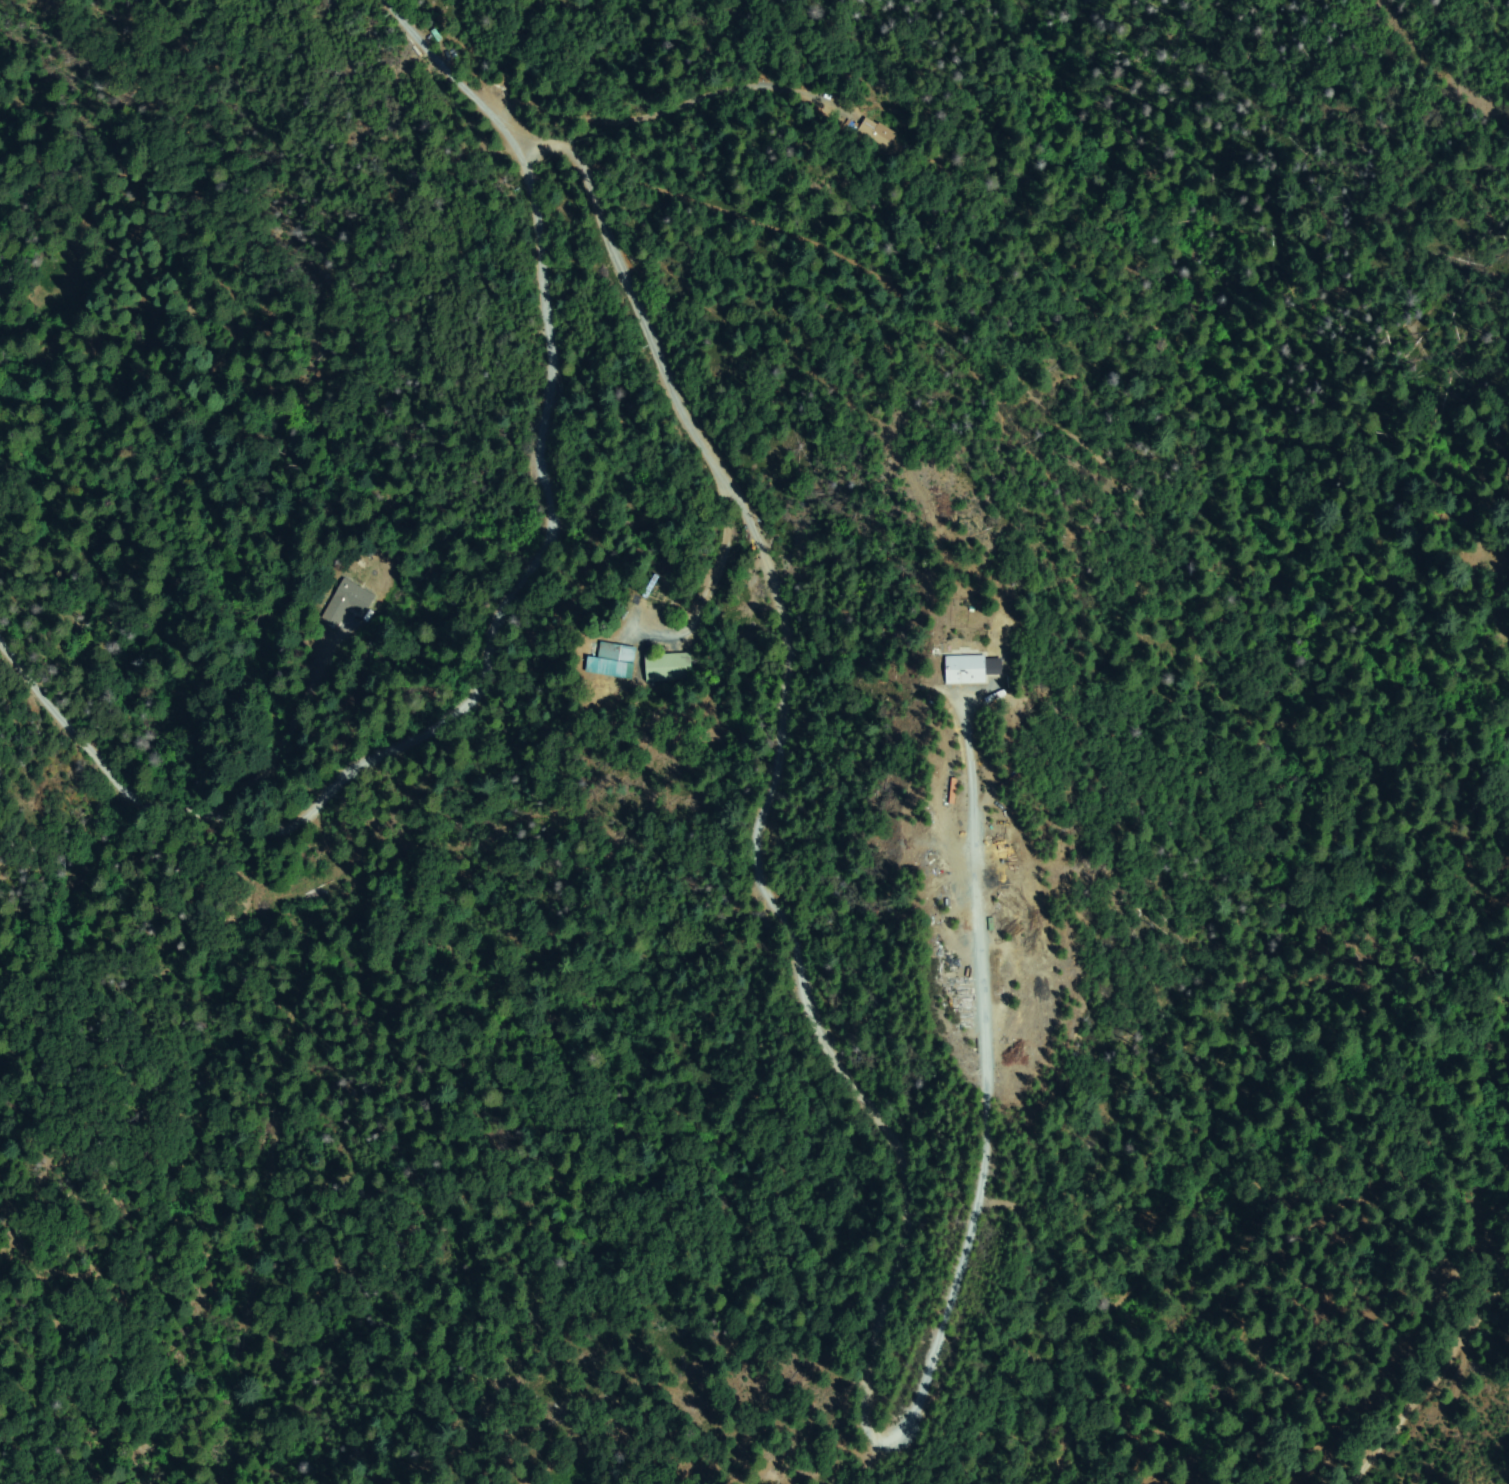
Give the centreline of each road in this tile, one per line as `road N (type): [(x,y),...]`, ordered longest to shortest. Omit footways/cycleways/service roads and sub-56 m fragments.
road 1 (residential): [(0,669),(106,789),(144,814),(181,819),(259,803),(391,737),(448,702),(496,637),(530,507),(521,442),(530,335),(523,230),(494,106),(390,0)]

